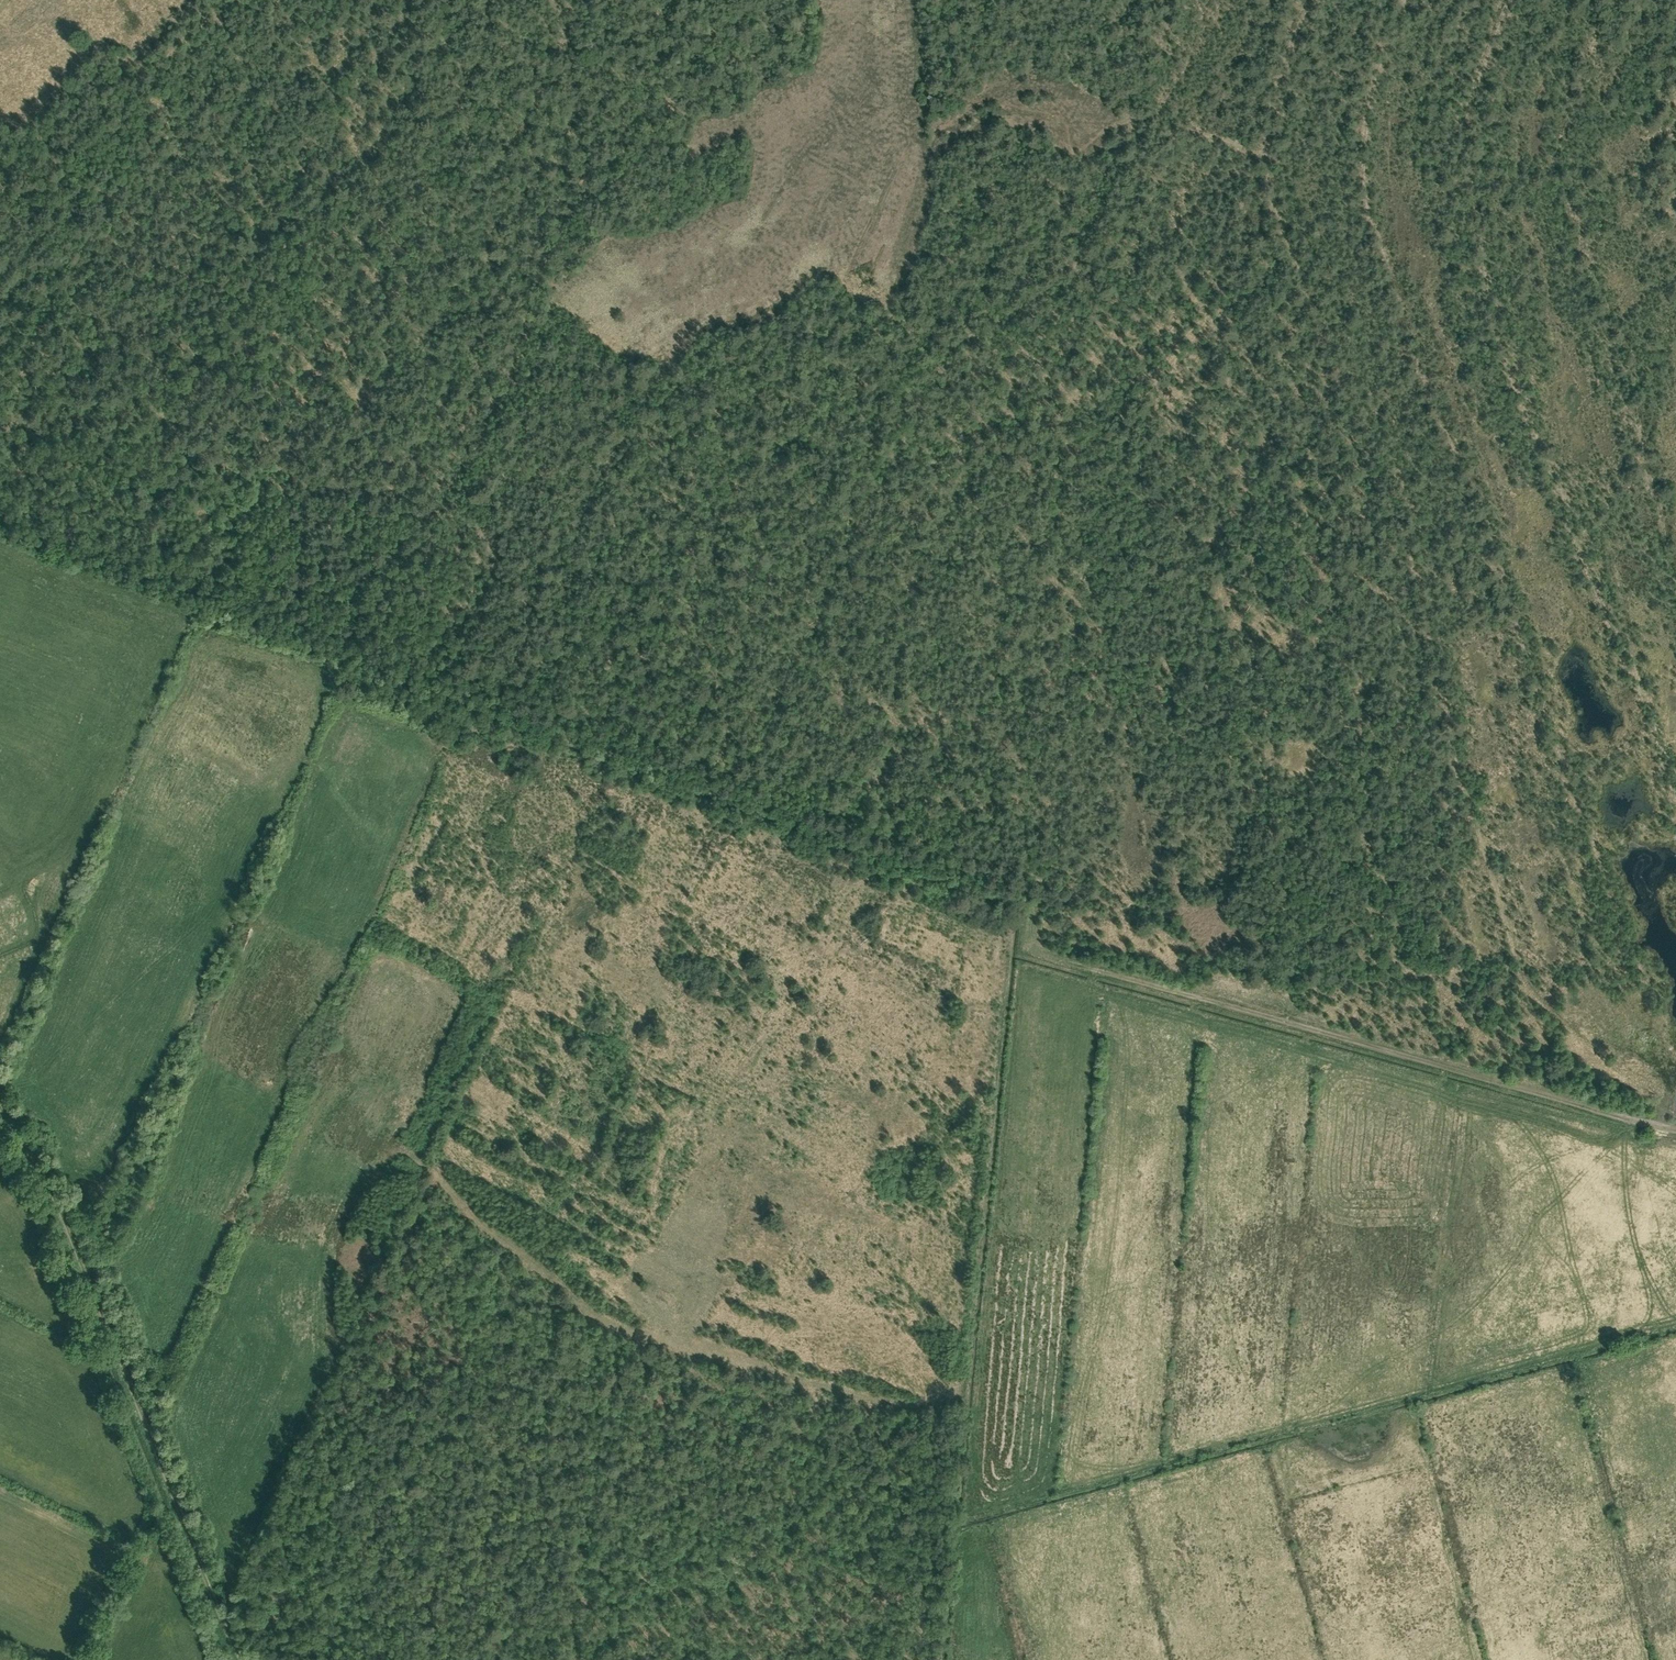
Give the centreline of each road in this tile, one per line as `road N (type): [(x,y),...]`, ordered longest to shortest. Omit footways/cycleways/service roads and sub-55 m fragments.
road 1 (track): [(1030,914),(1029,943),(1043,953),(1675,1128)]
road 2 (unclassified): [(243,1659),(63,1217),(0,1110)]

